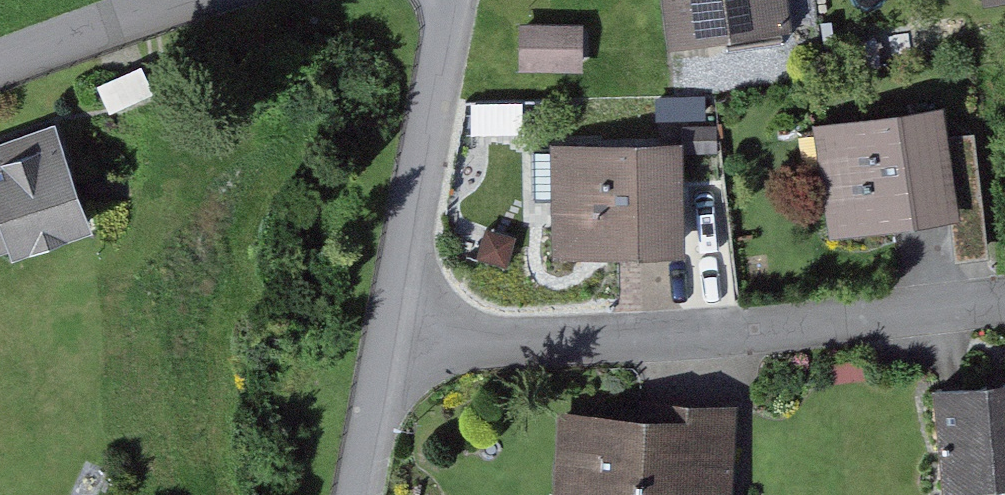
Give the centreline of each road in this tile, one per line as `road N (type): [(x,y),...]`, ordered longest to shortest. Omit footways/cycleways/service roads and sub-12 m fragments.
road 1 (residential): [(1004,298),(392,358)]
road 2 (residential): [(448,0),(392,358)]
road 3 (residential): [(0,72),(233,0)]
road 4 (residential): [(392,358),(361,494)]

